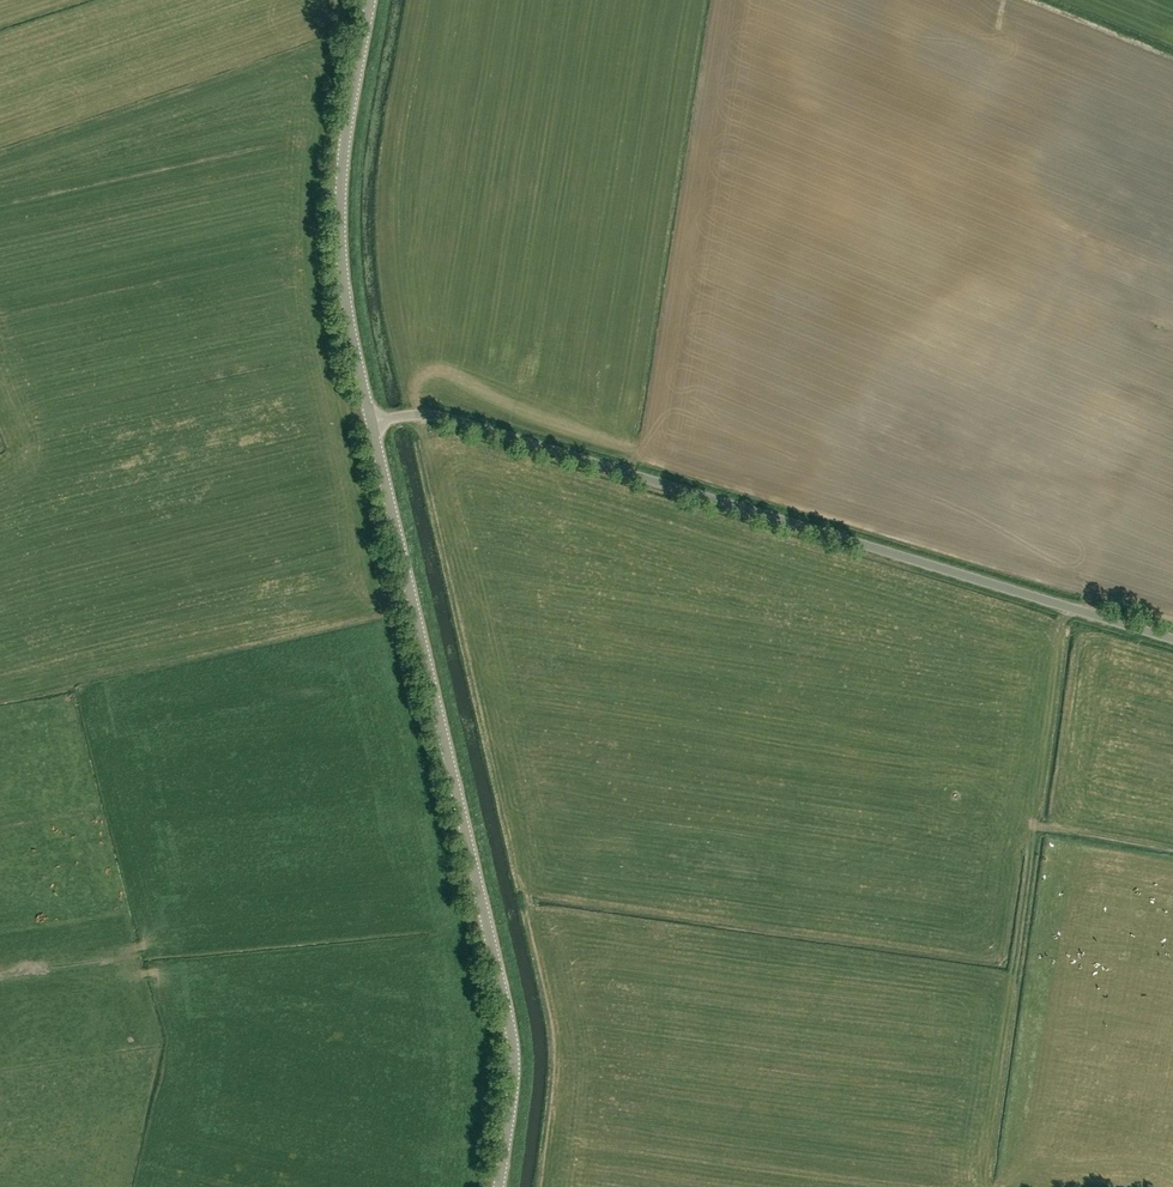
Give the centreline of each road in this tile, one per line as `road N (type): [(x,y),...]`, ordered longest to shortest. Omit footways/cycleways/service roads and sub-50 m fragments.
road 1 (unclassified): [(1172,640),(455,422),(408,416),(373,424)]
road 2 (tertiary): [(501,1186),(515,1067),(509,1023),(373,424)]
road 3 (tertiary): [(373,424),(351,332),(338,202),(367,0)]

